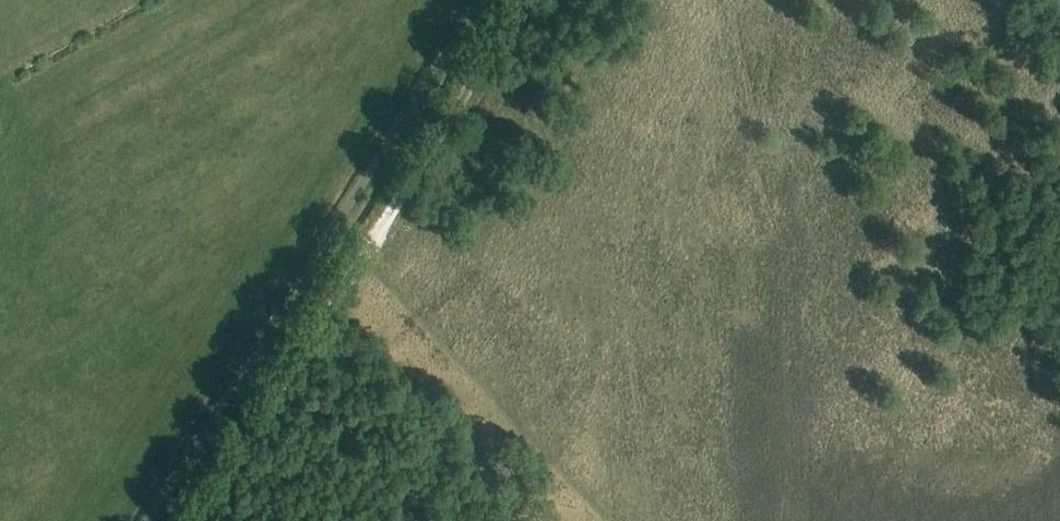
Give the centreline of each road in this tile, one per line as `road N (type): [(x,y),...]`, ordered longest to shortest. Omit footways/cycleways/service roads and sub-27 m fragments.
road 1 (track): [(199,520),(531,0)]

